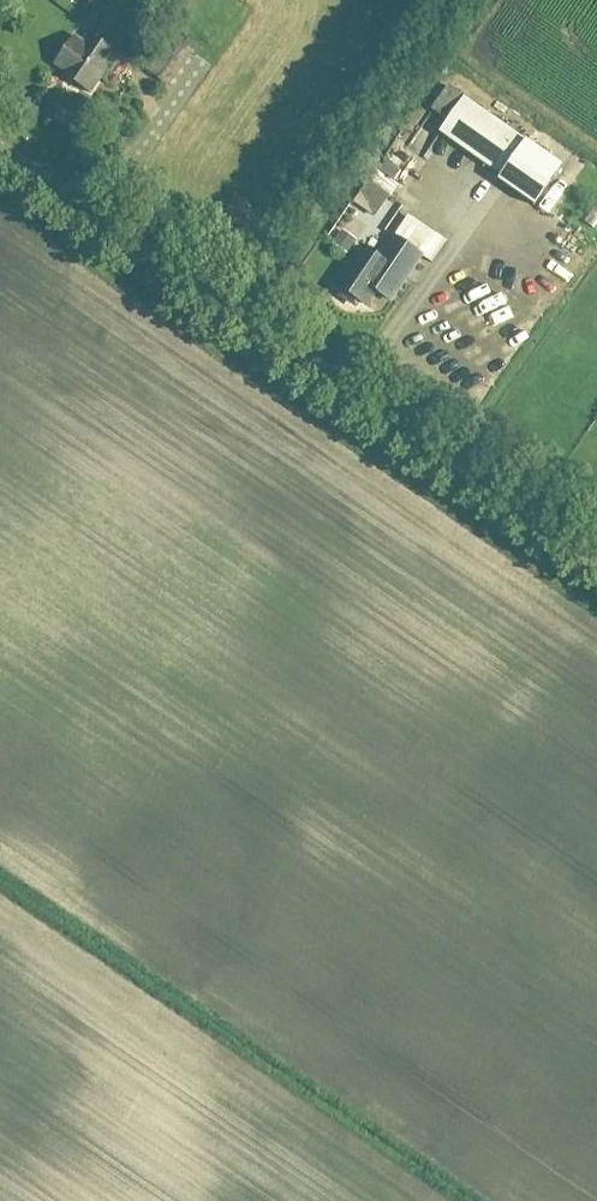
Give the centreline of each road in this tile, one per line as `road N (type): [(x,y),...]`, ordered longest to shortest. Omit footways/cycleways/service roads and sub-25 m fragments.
road 1 (unclassified): [(596,558),(0,150)]

